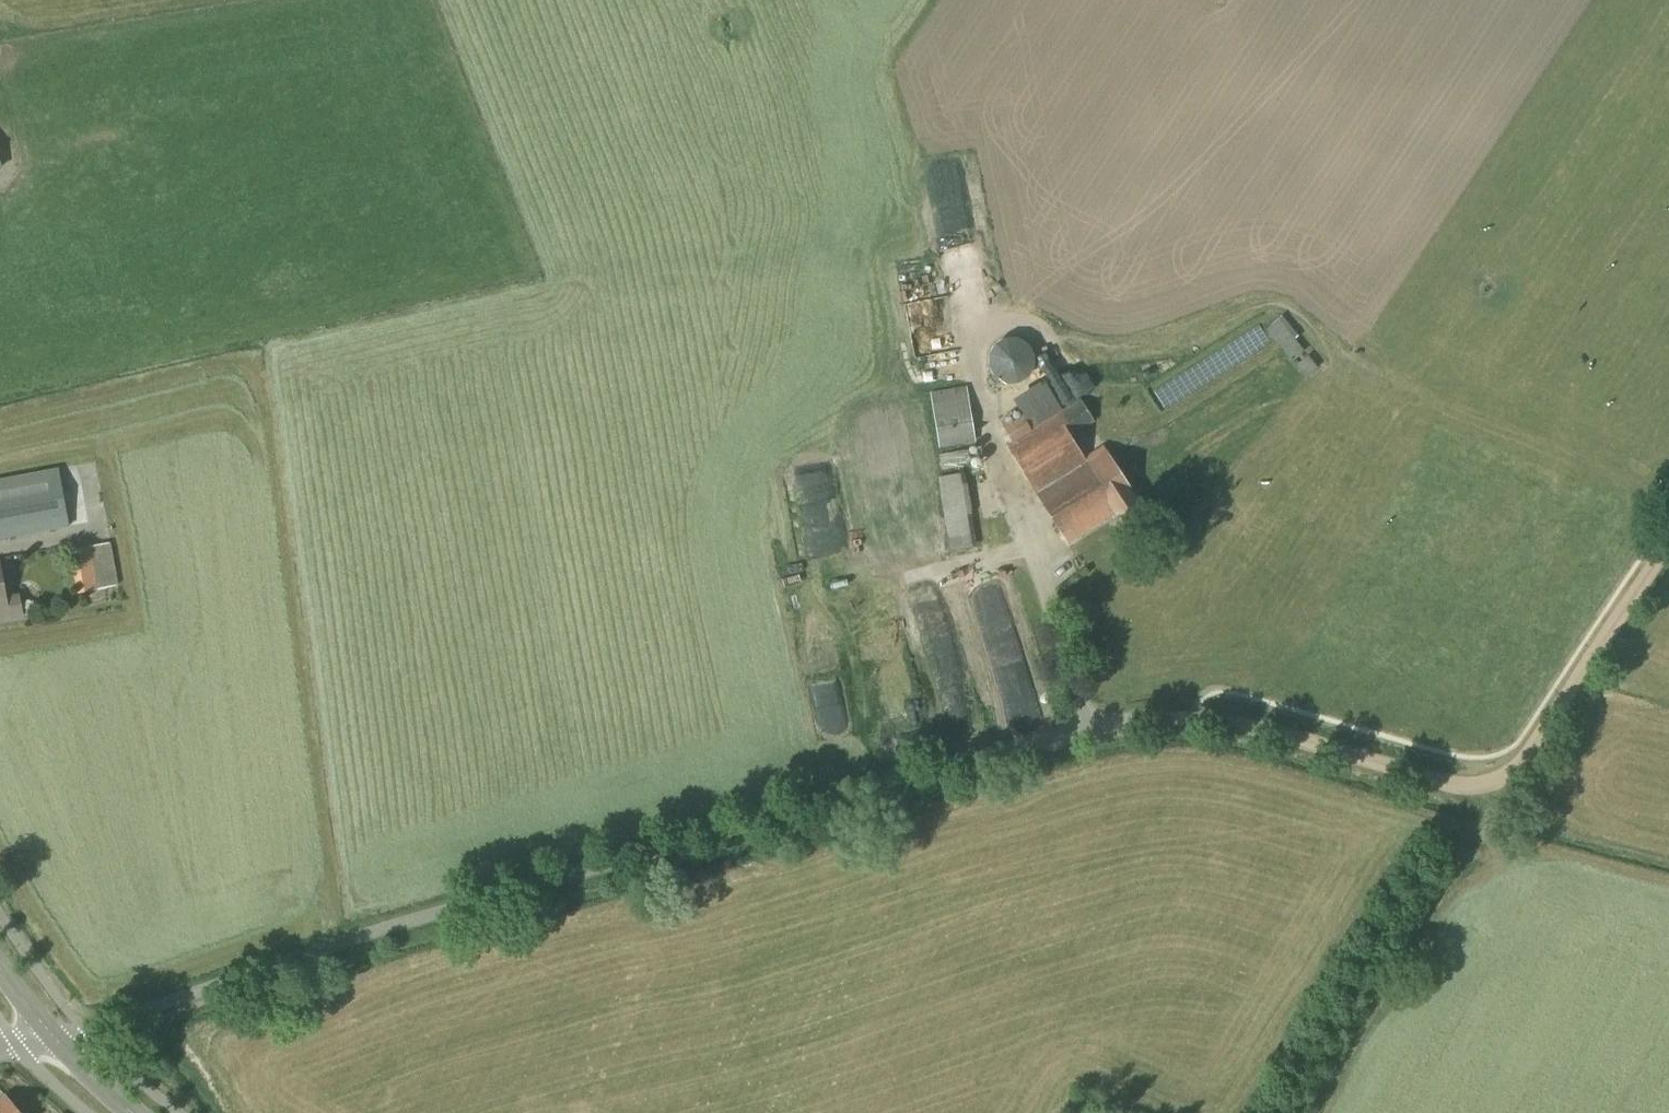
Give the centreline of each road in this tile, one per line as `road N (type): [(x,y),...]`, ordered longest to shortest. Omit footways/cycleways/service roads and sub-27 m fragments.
road 1 (unclassified): [(54,1033),(87,1031),(737,829),(1108,706),(1264,728),(1481,802),(1668,525)]

